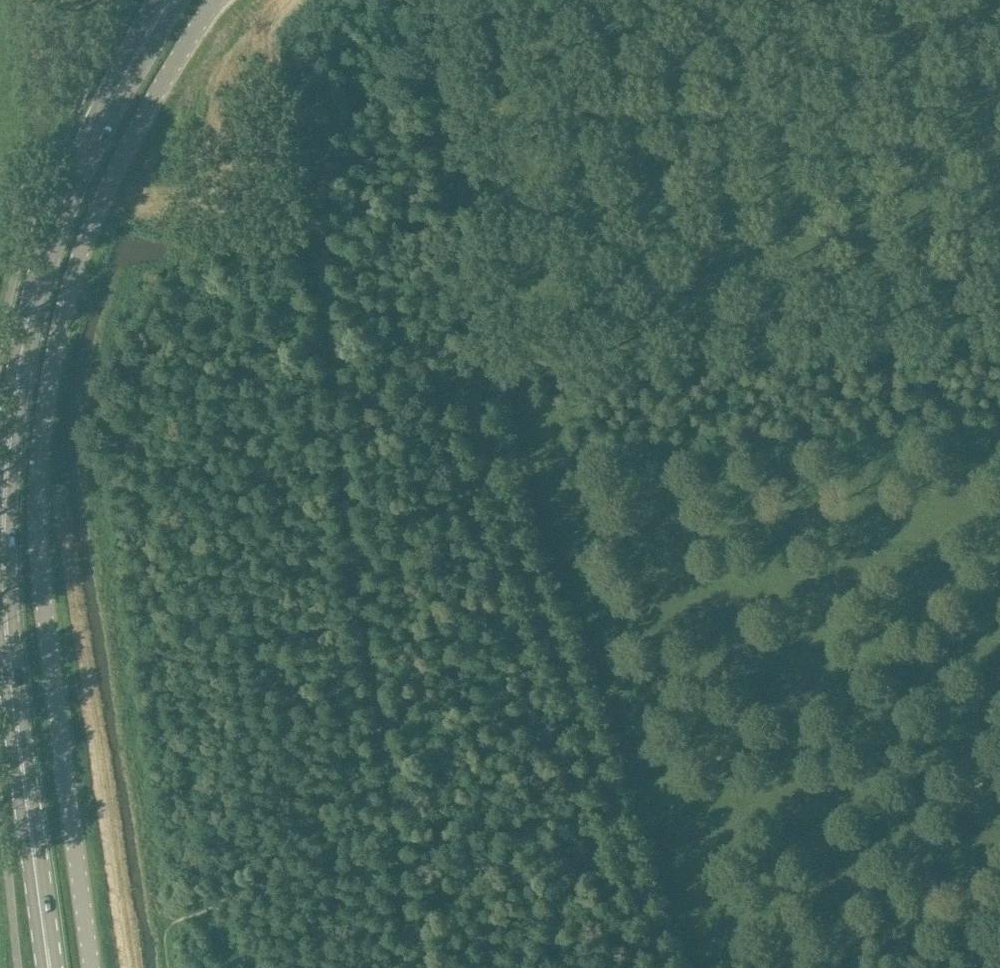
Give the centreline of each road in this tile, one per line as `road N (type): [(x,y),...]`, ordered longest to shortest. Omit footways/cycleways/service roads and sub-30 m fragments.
road 1 (tertiary): [(92,967),(40,579),(38,453),(59,331),(101,201),(216,0)]
road 2 (primary): [(50,967),(4,592),(12,417),(50,244),(111,101),(168,0)]
road 3 (track): [(656,967),(593,754),(472,406)]

